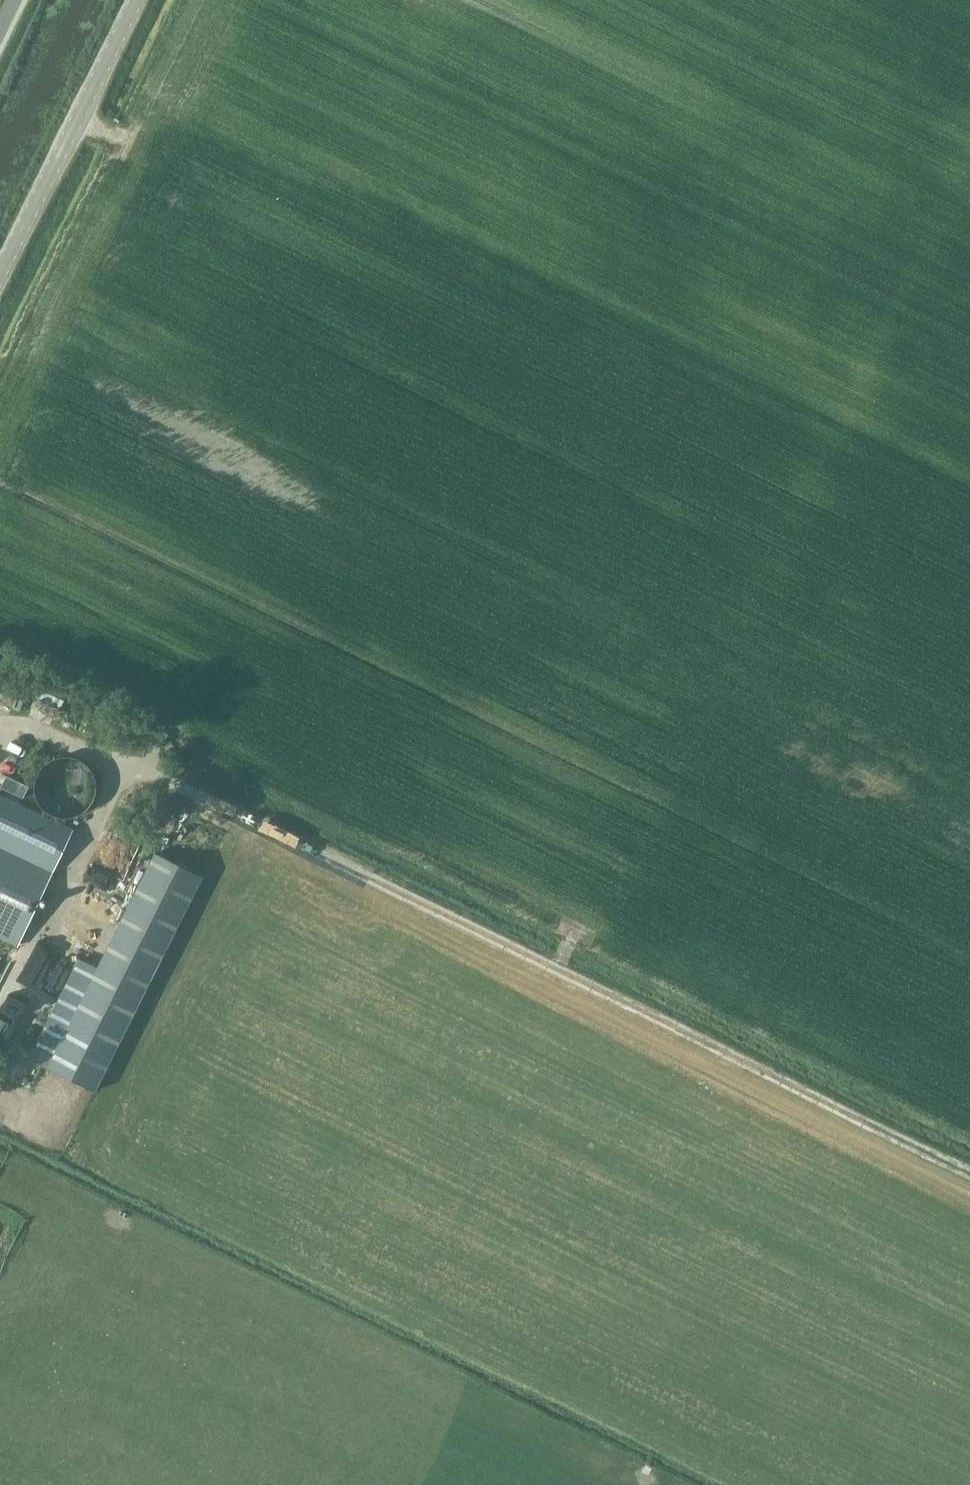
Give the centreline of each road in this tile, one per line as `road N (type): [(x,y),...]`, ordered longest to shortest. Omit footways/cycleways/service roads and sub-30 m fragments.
road 1 (tertiary): [(0,276),(136,0)]

